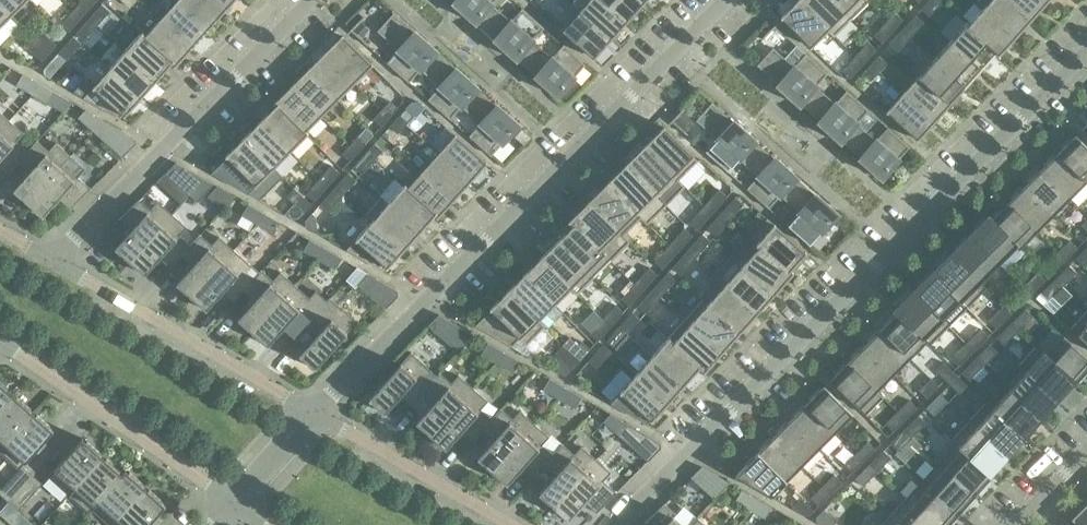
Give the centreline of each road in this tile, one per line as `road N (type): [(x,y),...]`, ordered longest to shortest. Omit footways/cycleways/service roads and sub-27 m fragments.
road 1 (residential): [(613,524),(1086,49)]
road 2 (residential): [(314,413),(726,0)]
road 3 (residential): [(52,261),(313,0)]
road 4 (residential): [(314,413),(52,261)]
road 5 (residential): [(0,340),(234,500)]
road 6 (residential): [(507,524),(314,413)]

